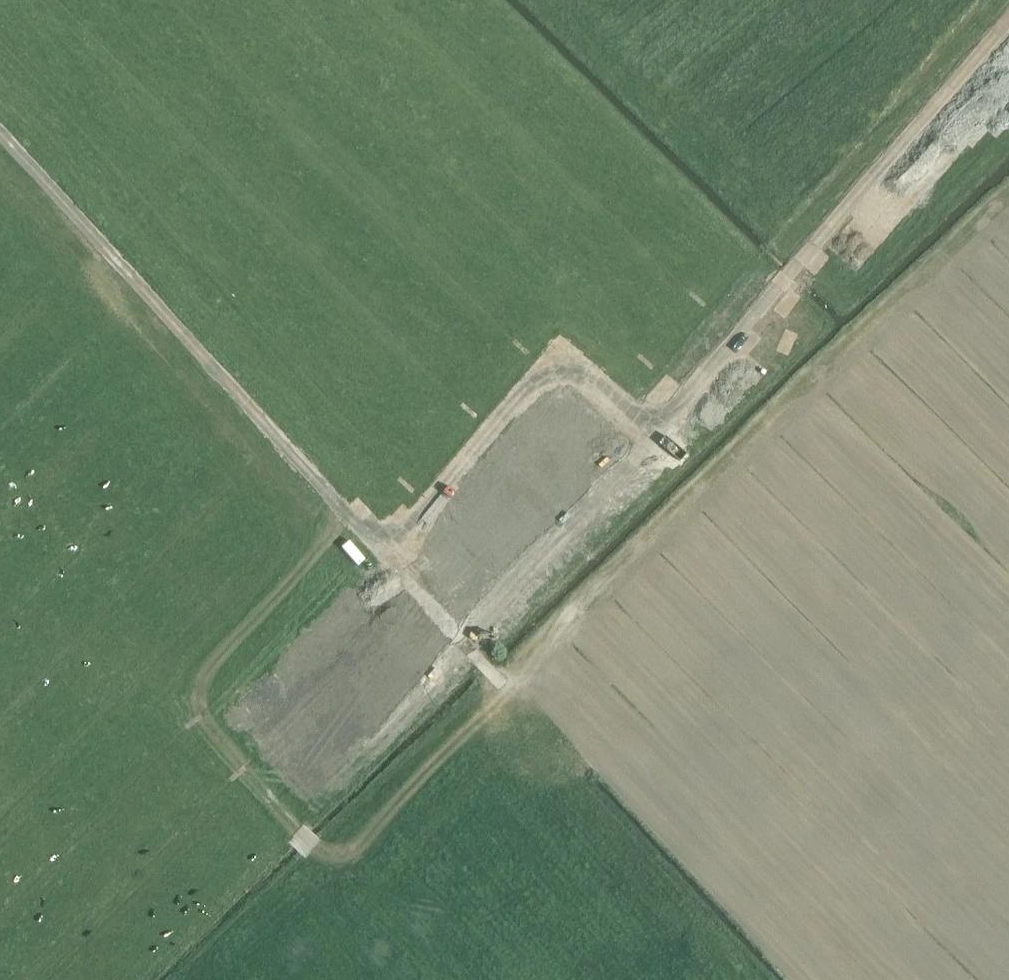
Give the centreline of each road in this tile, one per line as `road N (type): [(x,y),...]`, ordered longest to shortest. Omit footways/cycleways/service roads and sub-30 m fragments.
road 1 (track): [(1008,21),(794,266)]

